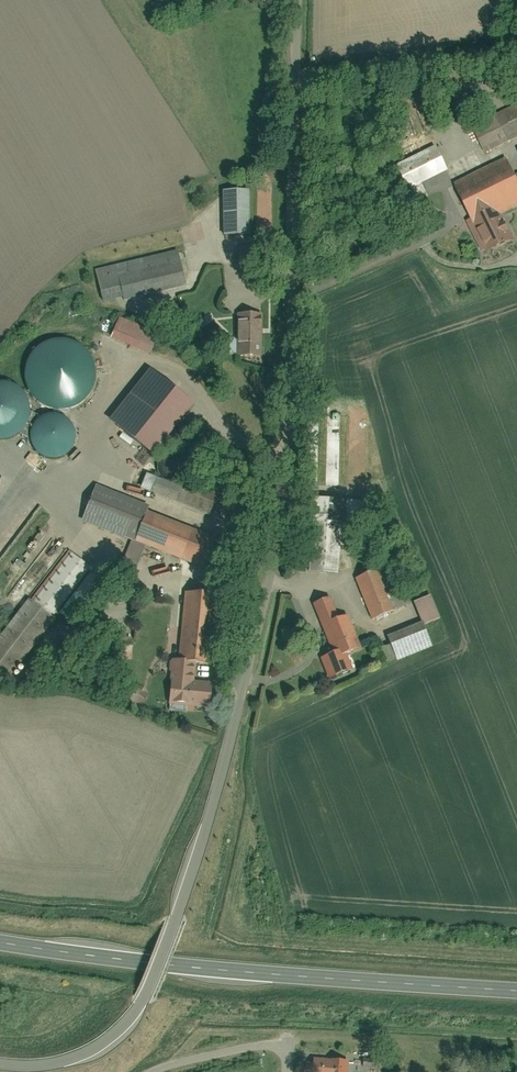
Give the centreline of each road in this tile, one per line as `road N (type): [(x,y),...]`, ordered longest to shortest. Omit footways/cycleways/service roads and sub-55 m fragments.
road 1 (unclassified): [(0,1067),(32,1069),(88,1054),(131,1021),(208,824),(282,537),(294,439),(298,80)]
road 2 (primary): [(0,943),(254,974),(516,990)]
road 3 (residential): [(516,53),(298,80)]
road 4 (unclassified): [(152,1071),(248,1048),(287,1047),(286,1071)]

